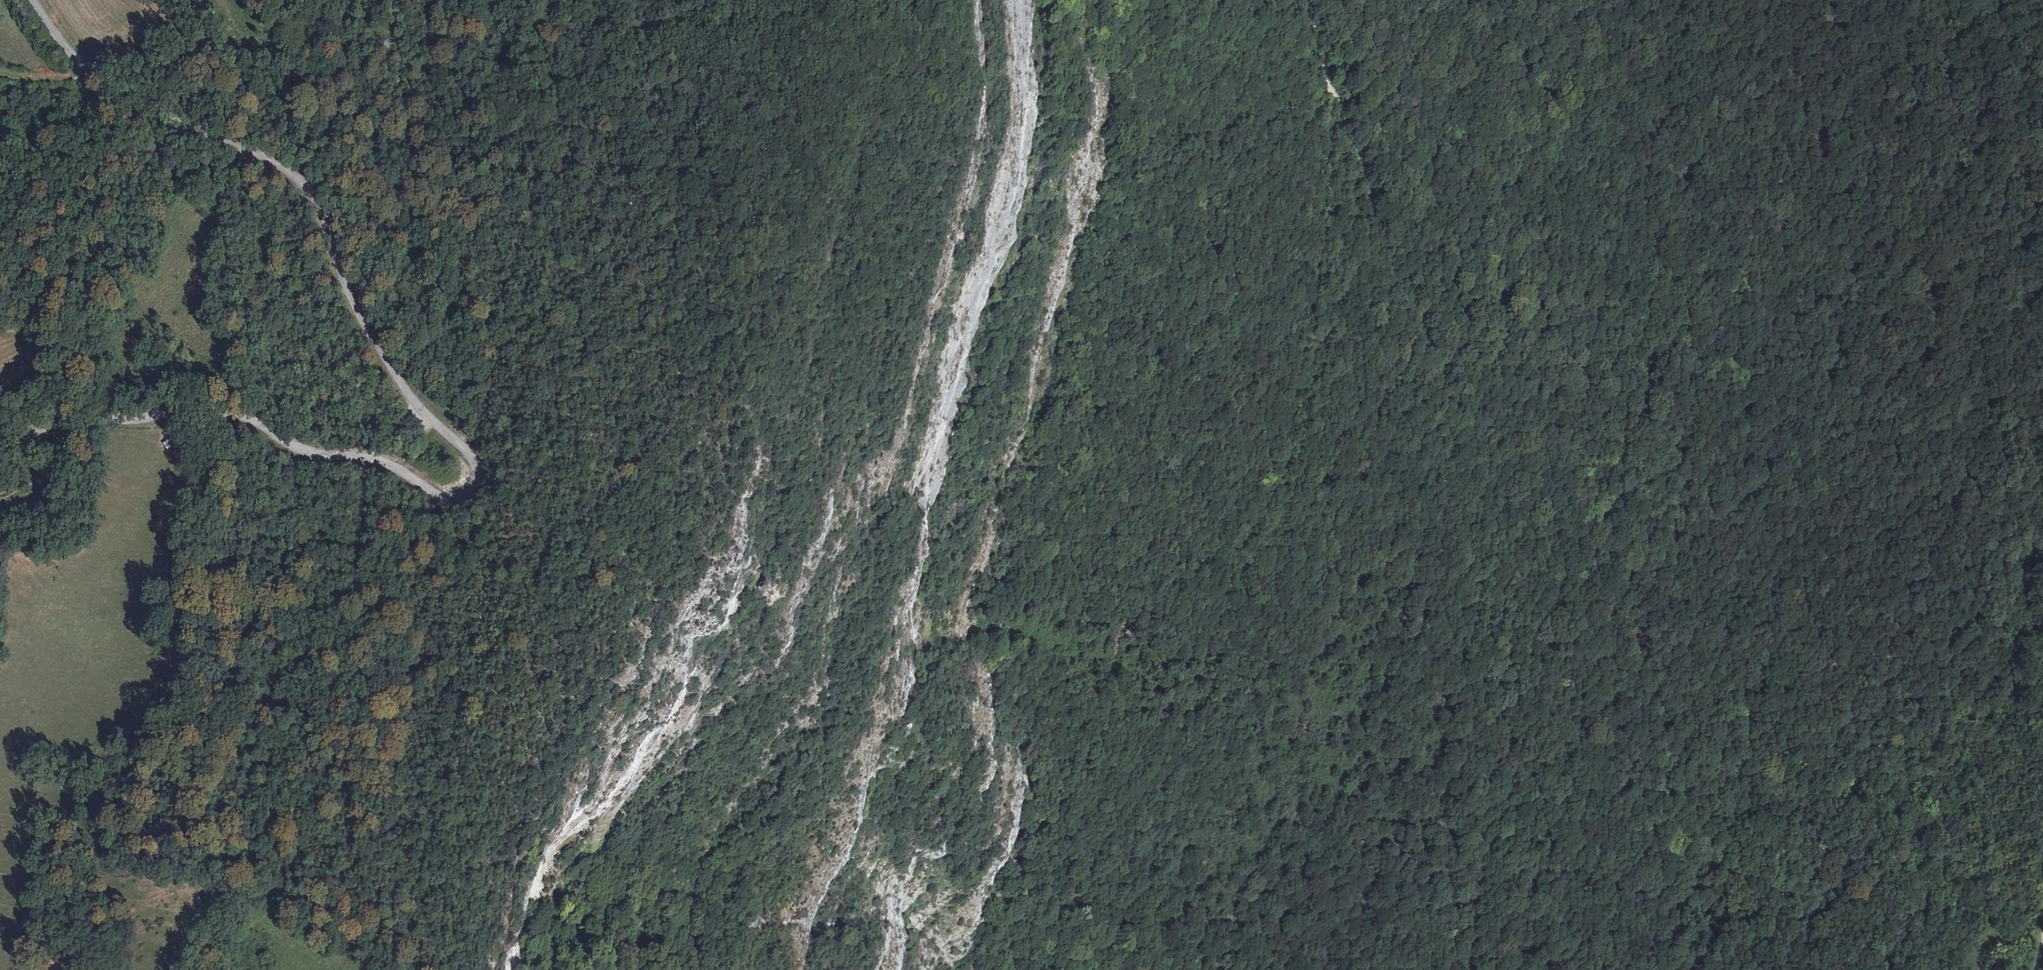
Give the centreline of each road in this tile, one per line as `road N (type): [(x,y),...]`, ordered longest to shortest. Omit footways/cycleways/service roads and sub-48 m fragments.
road 1 (unclassified): [(34,0),(77,60),(106,80),(181,126),(296,178),(316,208),(362,326),(395,379),(468,456),(477,482),(459,499),(445,498),(394,469),(291,449),(201,410),(89,427),(0,453)]
road 2 (track): [(1304,0),(1373,195),(1385,264),(1419,308),(1439,372),(1486,629),(1493,685),(1471,969)]

